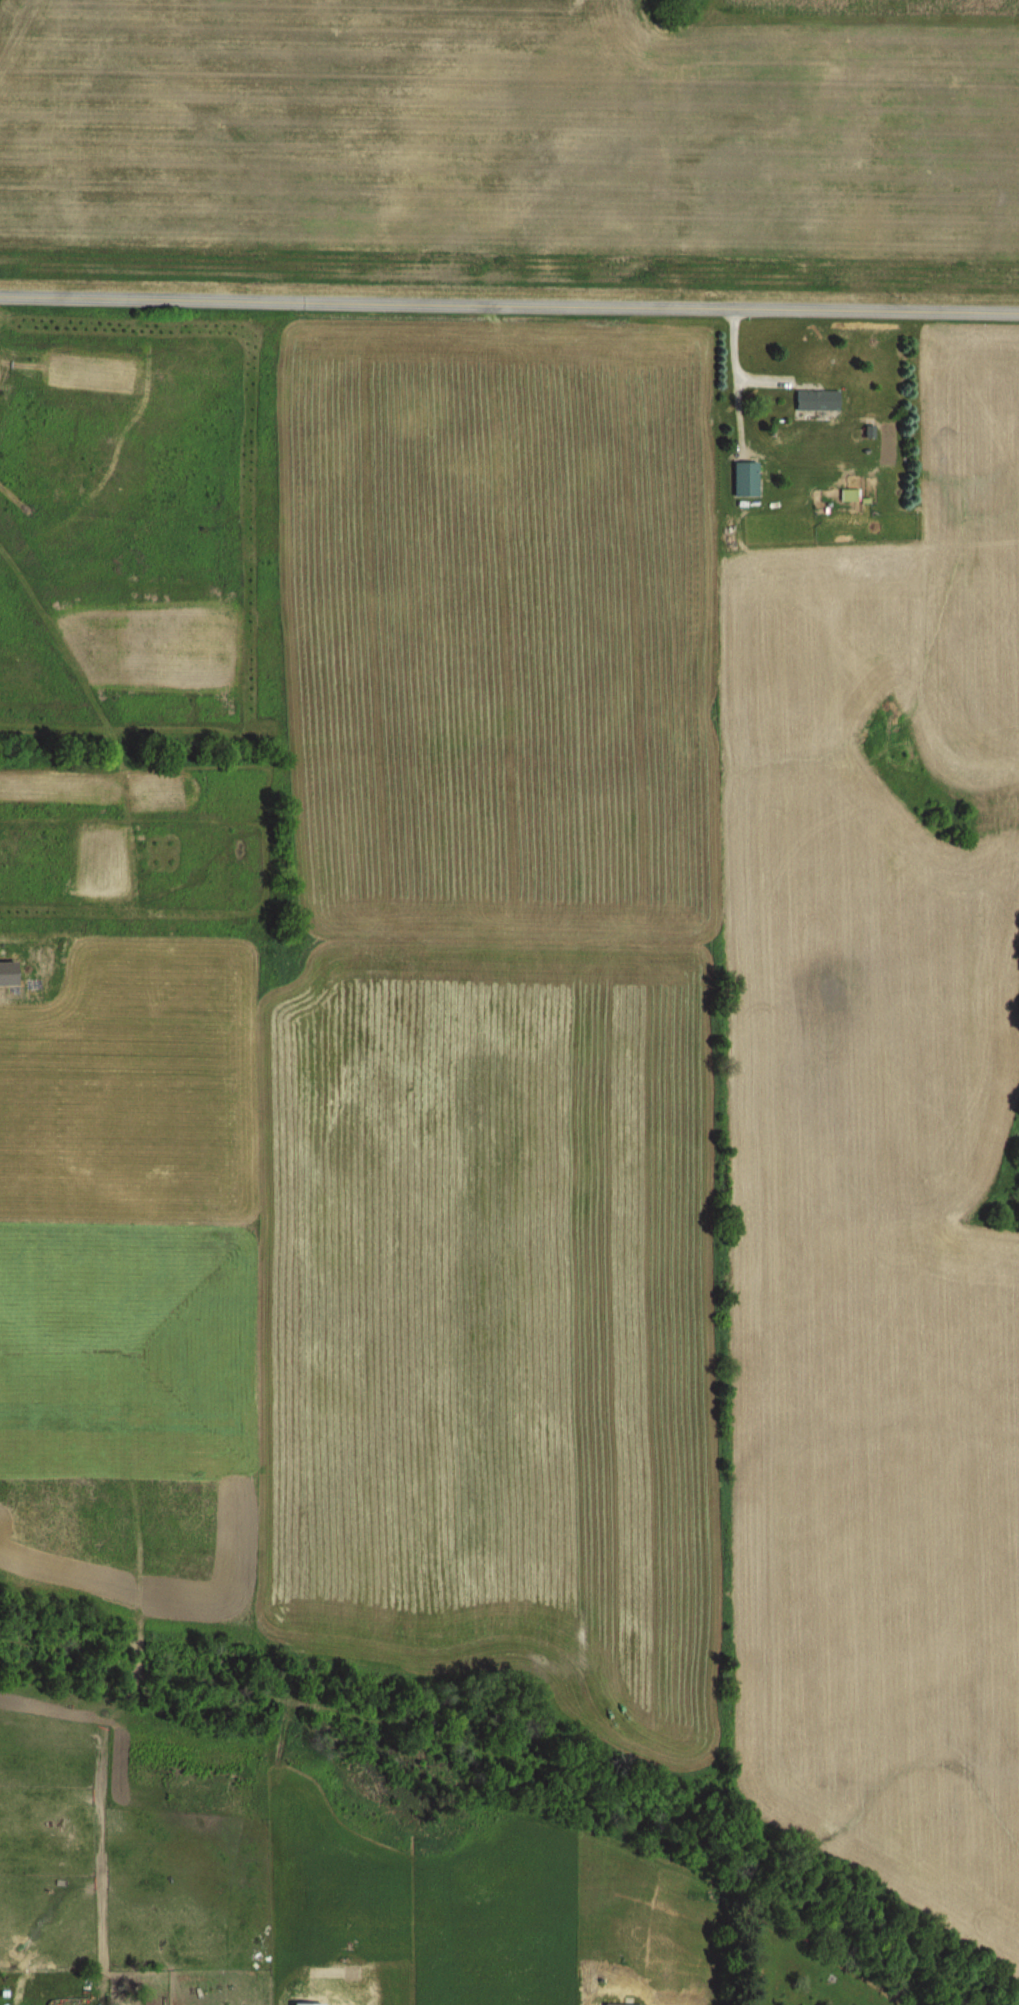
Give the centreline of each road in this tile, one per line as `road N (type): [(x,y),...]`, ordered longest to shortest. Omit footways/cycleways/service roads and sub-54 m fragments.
road 1 (tertiary): [(1018,312),(0,295)]

